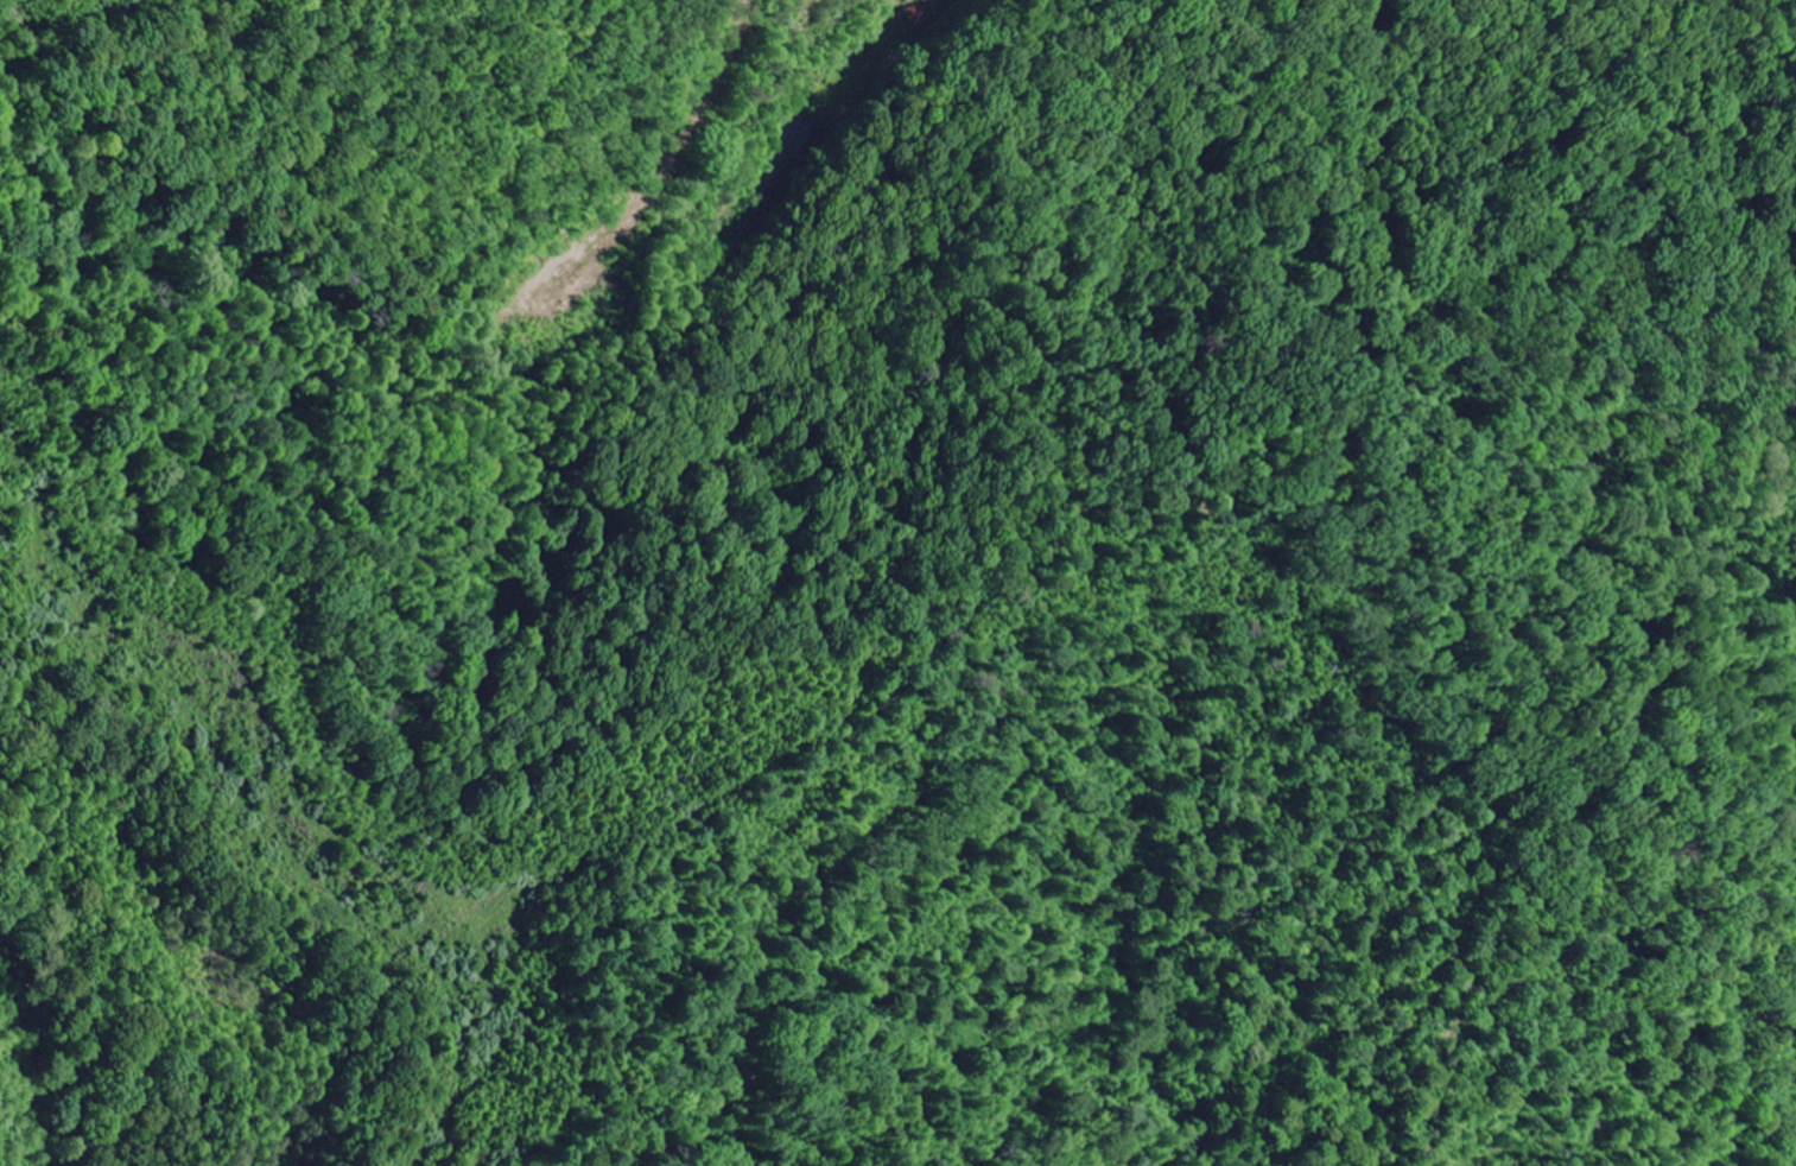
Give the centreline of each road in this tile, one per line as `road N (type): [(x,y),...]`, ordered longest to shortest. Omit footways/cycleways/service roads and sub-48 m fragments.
road 1 (residential): [(1795,888),(1573,834),(1078,813),(690,887),(575,937)]

